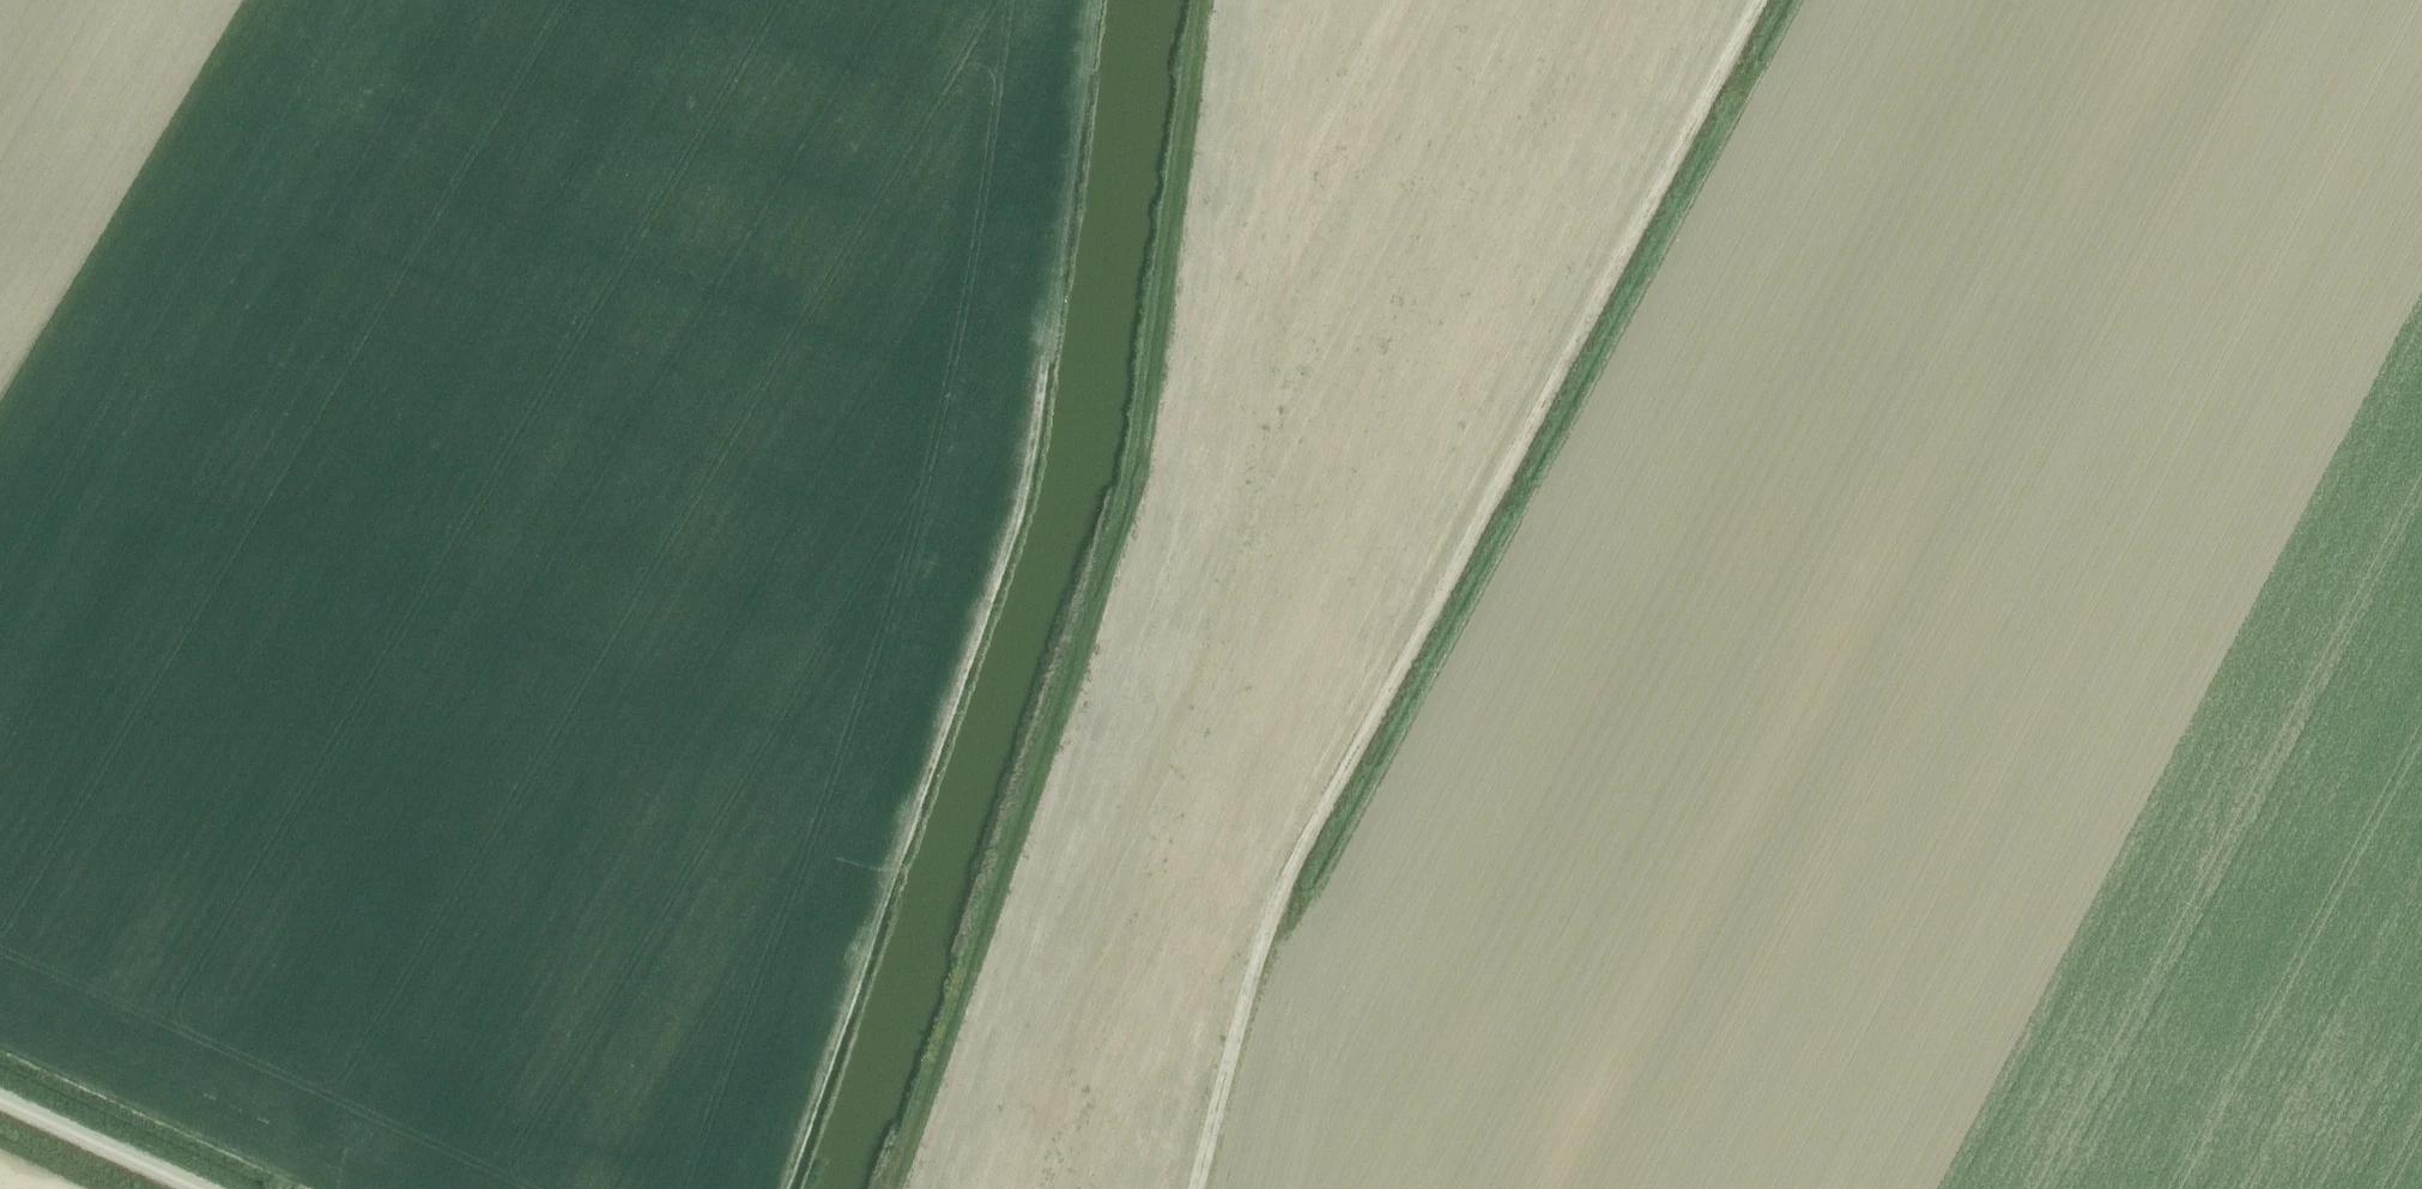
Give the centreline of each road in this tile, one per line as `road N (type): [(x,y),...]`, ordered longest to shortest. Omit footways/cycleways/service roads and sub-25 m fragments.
road 1 (track): [(1767,0),(1292,878),(1264,946),(1203,1188)]
road 2 (unclassified): [(194,1188),(0,1103)]

